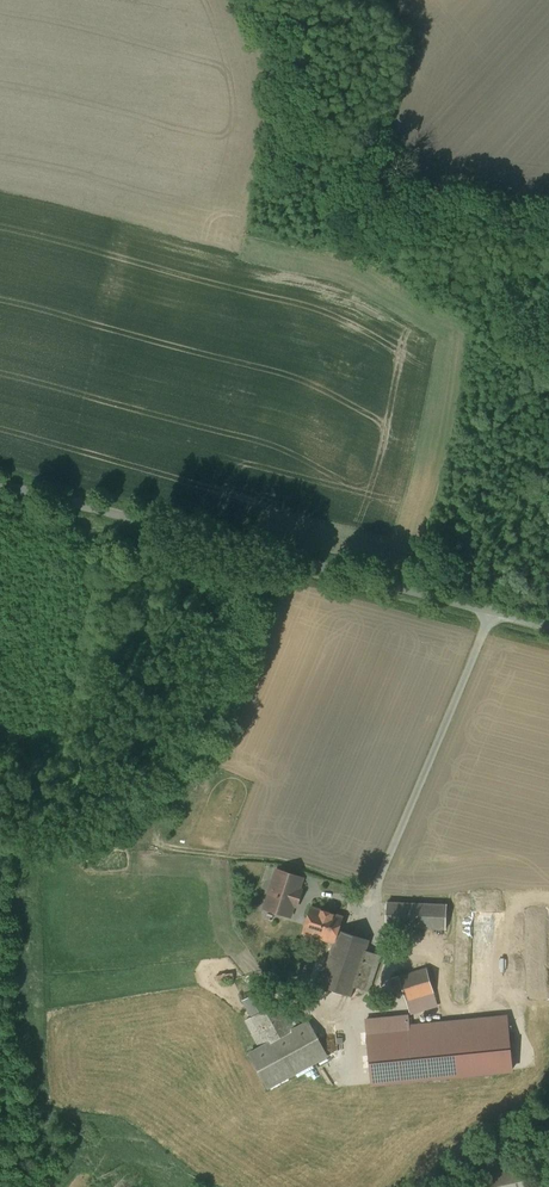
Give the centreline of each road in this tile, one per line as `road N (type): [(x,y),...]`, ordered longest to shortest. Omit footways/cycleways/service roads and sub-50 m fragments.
road 1 (unclassified): [(0,487),(548,628)]

